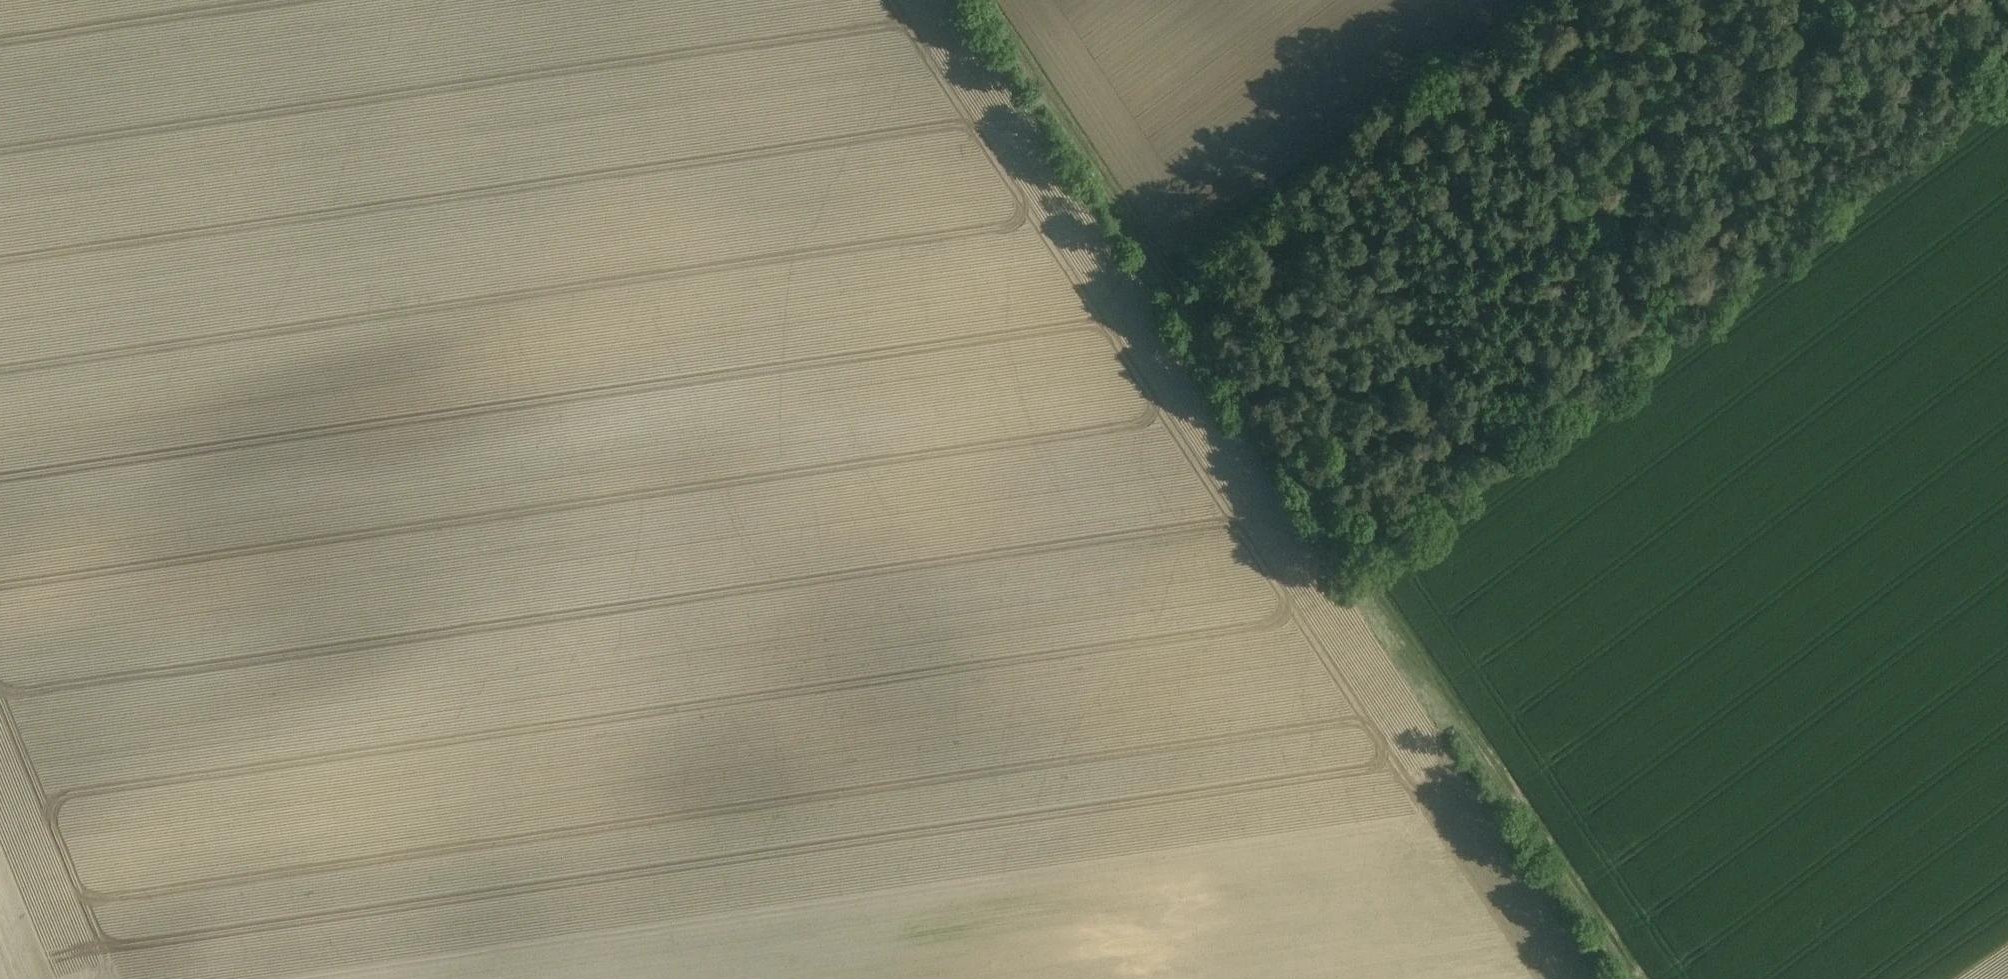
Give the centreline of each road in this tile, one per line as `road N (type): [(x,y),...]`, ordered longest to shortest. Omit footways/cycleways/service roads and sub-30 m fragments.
road 1 (track): [(977,0),(1363,629),(1602,978)]
road 2 (track): [(1363,629),(912,693)]

